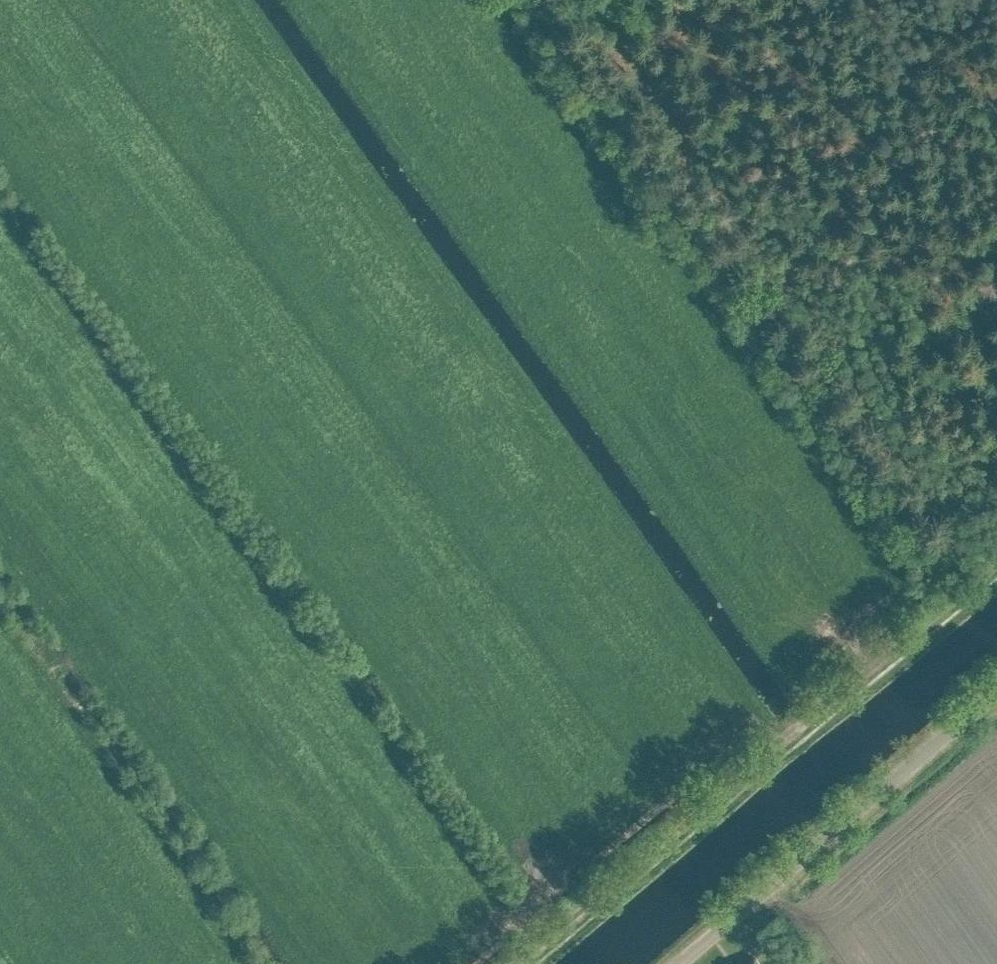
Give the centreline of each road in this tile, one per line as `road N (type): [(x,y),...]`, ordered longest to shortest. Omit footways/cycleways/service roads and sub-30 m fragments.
road 1 (track): [(517,963),(996,563)]
road 2 (unclassified): [(677,963),(996,691)]

